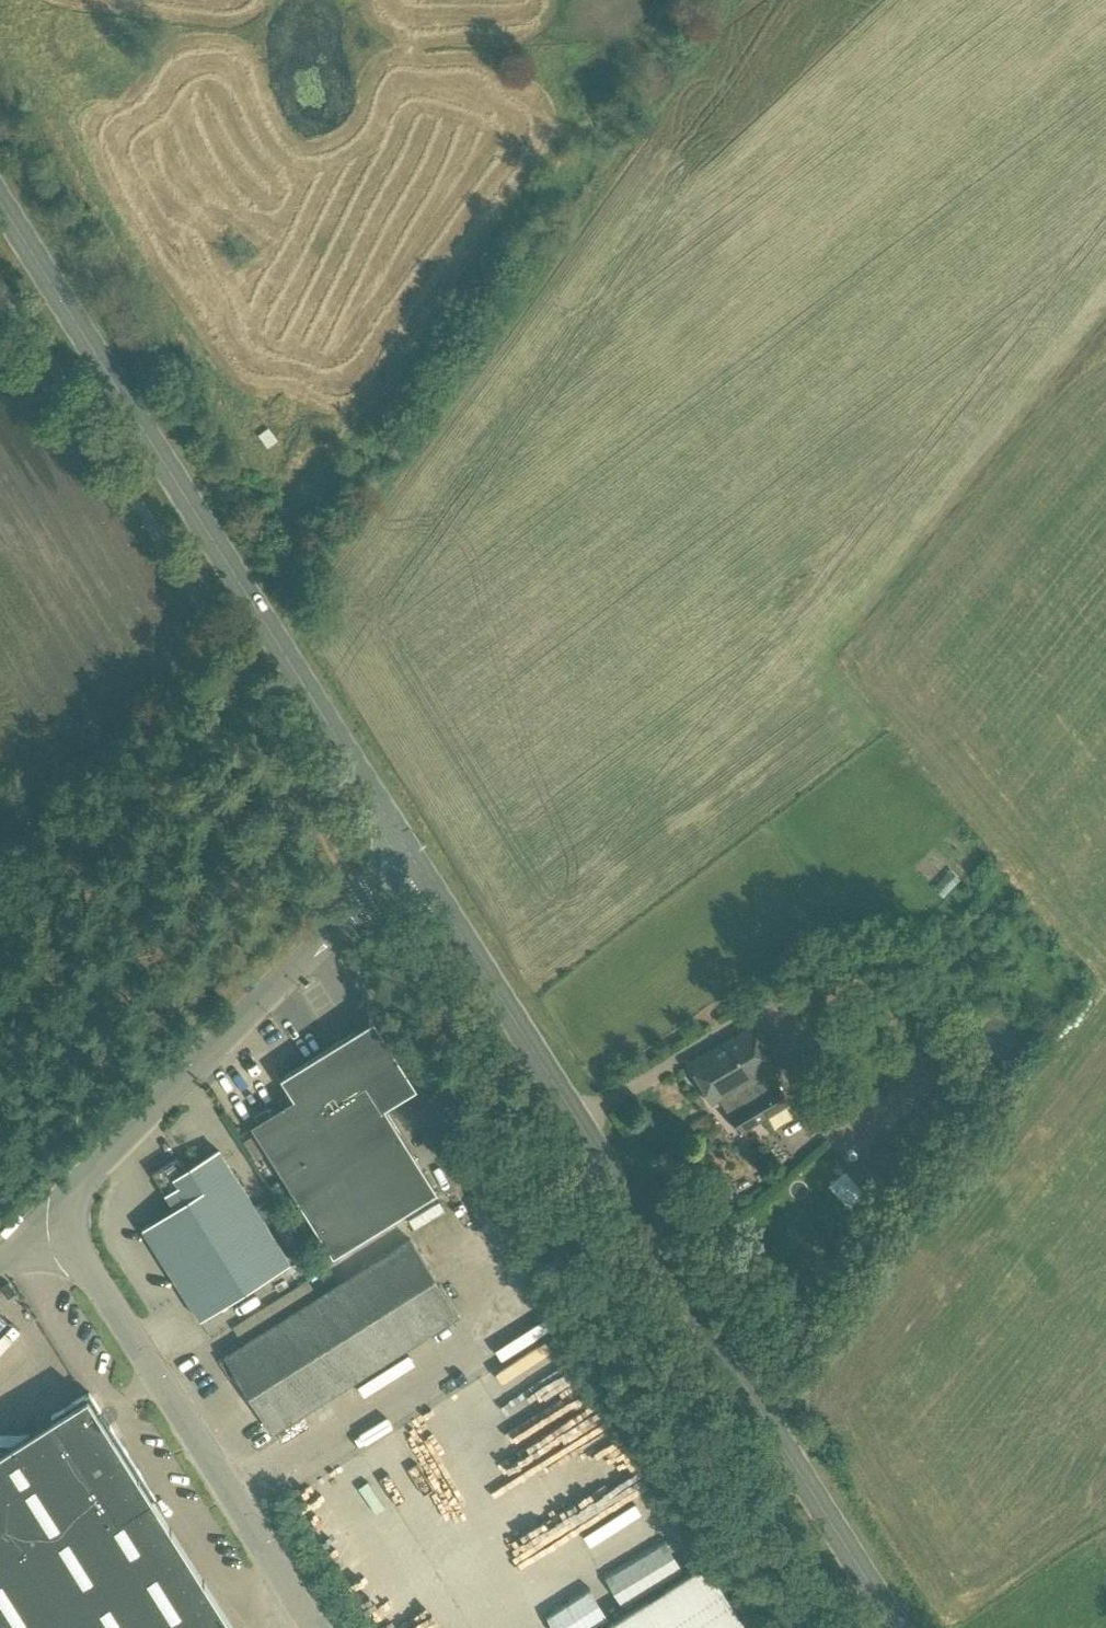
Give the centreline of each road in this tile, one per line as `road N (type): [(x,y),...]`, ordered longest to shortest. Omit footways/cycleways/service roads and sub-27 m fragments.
road 1 (secondary): [(894,1627),(411,857)]
road 2 (secondary): [(411,857),(0,203)]
road 3 (unclassified): [(328,1627),(64,1188)]
road 4 (unclassified): [(64,1188),(411,857)]

